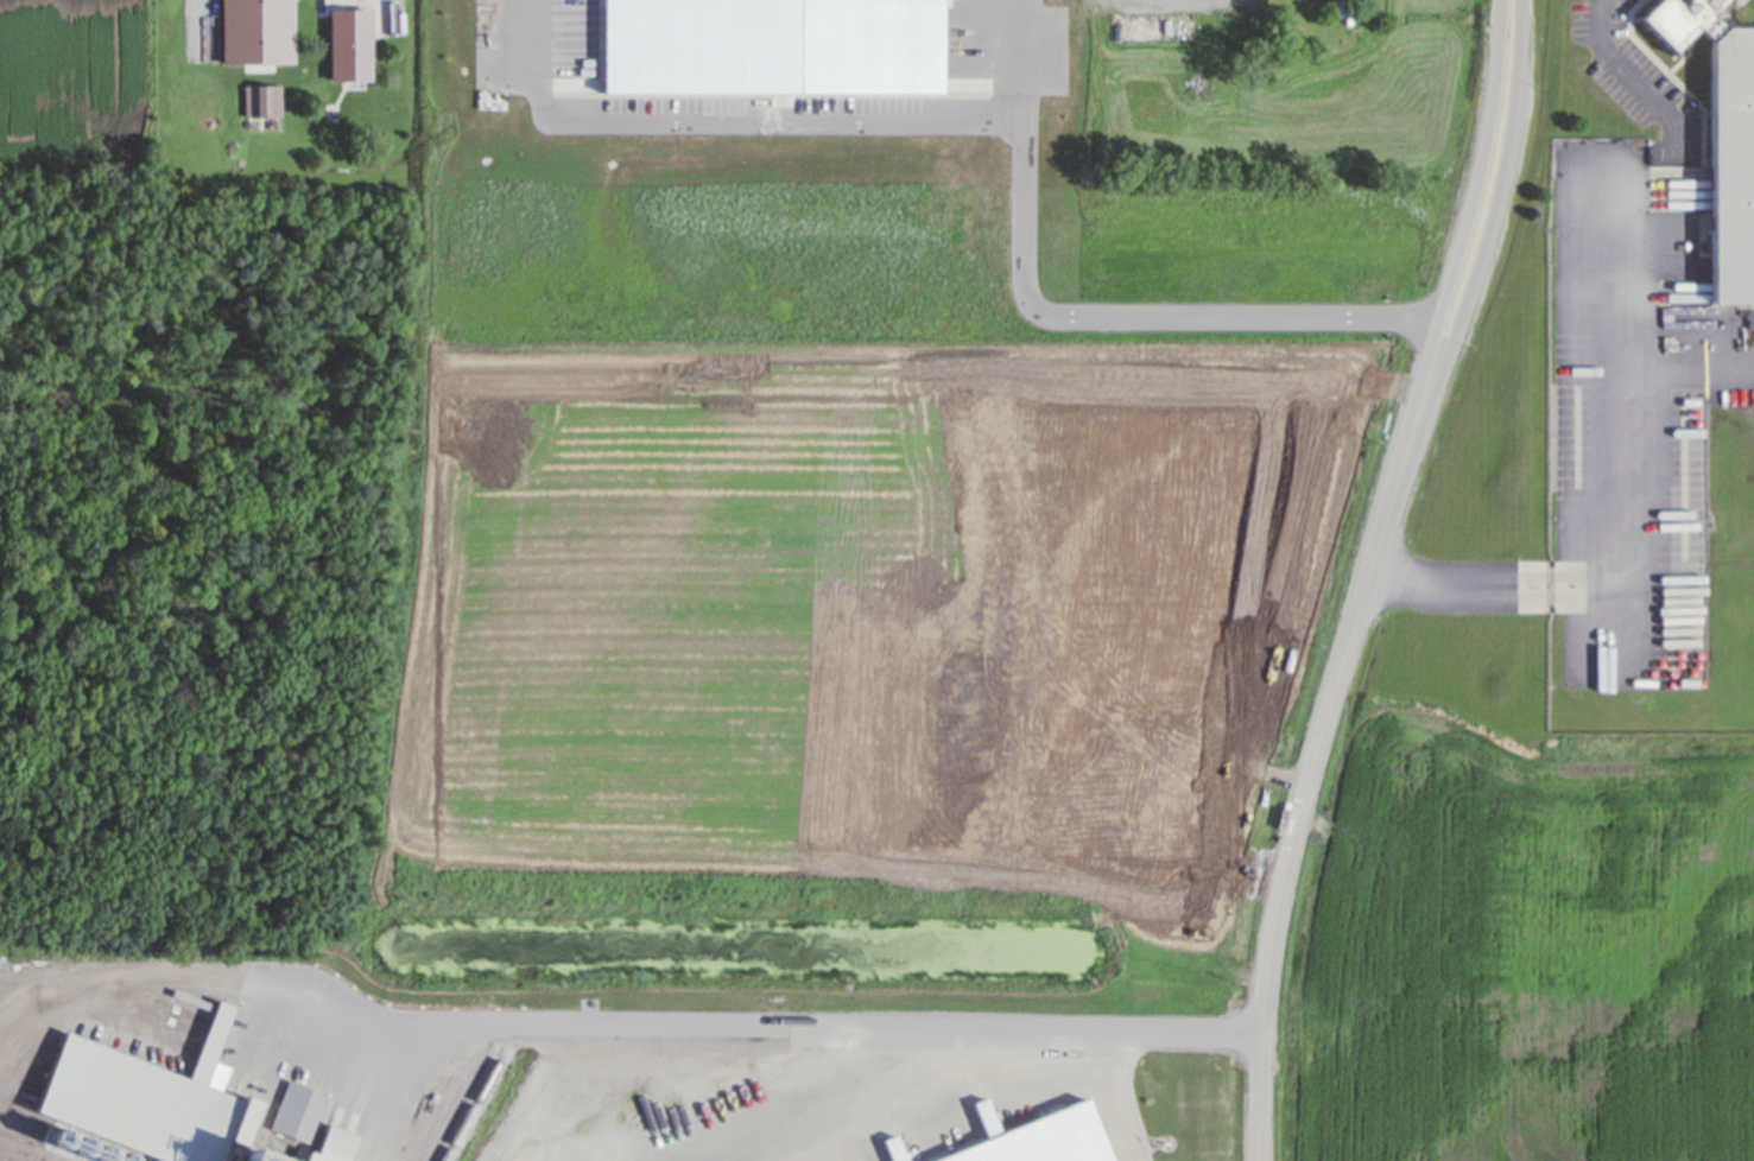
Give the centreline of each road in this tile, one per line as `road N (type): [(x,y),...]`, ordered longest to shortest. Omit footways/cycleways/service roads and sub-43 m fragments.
road 1 (secondary): [(1256,1160),(1264,947),(1284,844),(1393,505)]
road 2 (secondary): [(1393,505),(1487,250),(1515,121),(1523,0)]
road 3 (secondary): [(1504,0),(1484,160),(1393,505)]

